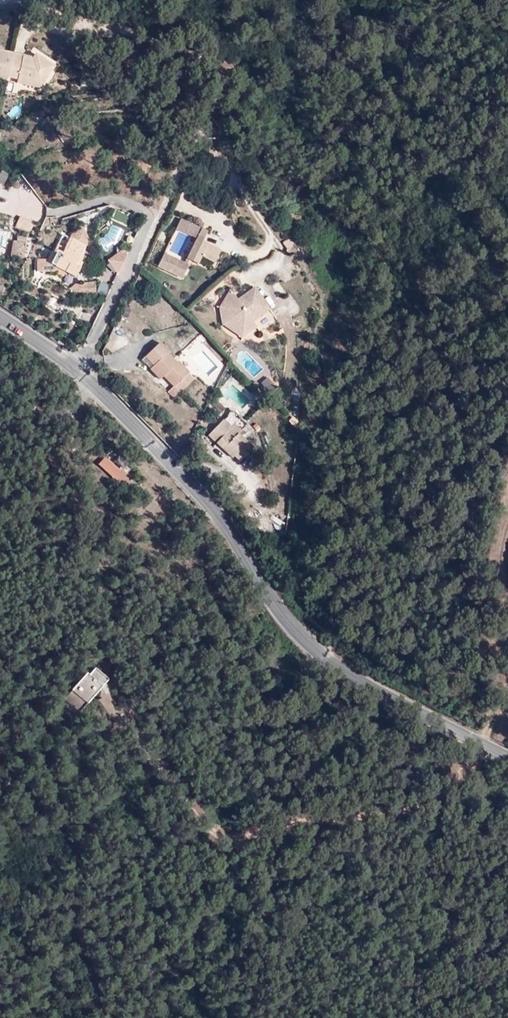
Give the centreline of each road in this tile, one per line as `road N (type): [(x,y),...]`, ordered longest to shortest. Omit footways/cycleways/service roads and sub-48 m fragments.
road 1 (tertiary): [(0,318),(70,364),(171,463),(315,651),(359,683),(507,757)]
road 2 (track): [(486,747),(458,780),(416,807),(225,833),(199,817),(102,703)]

